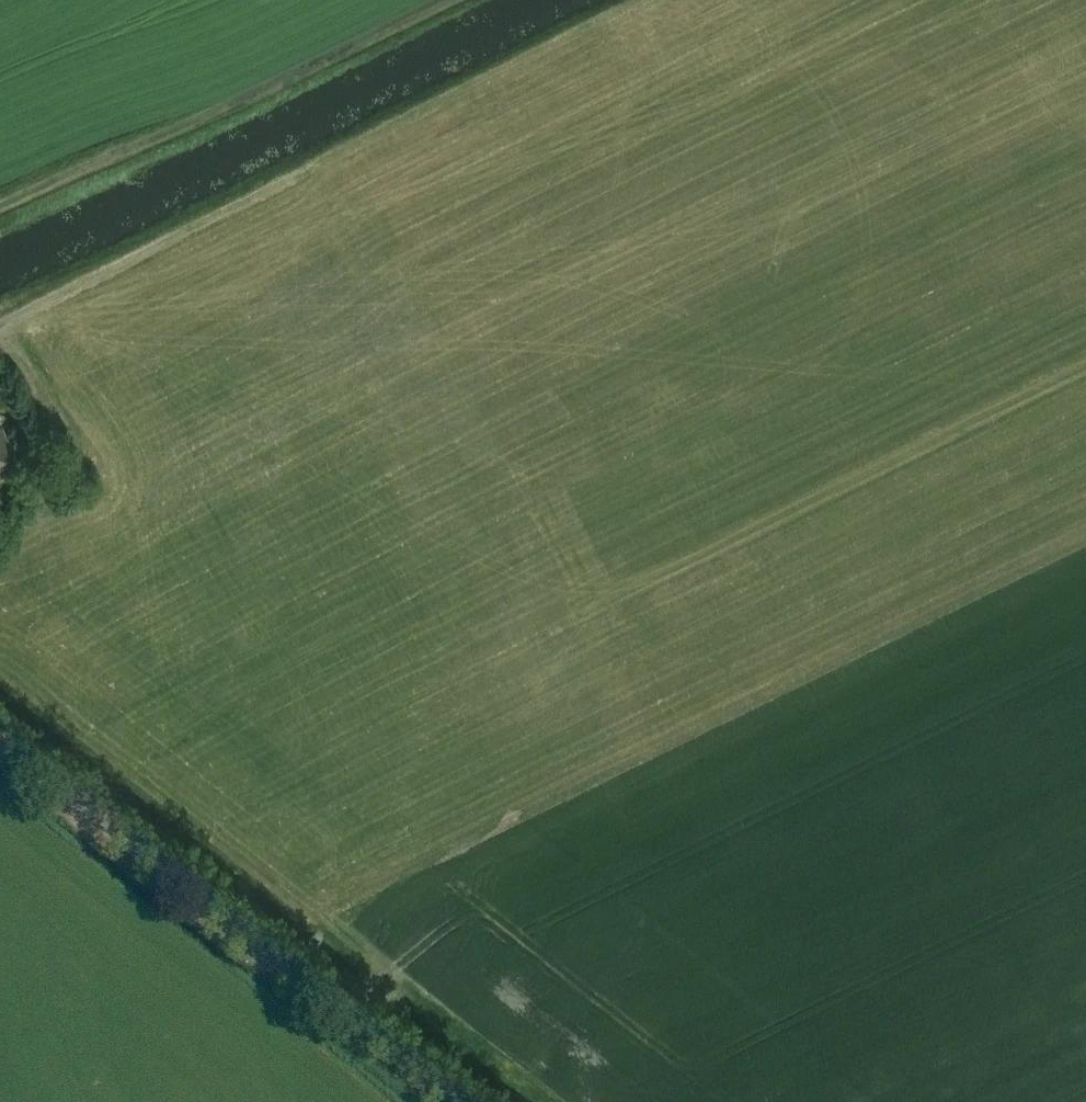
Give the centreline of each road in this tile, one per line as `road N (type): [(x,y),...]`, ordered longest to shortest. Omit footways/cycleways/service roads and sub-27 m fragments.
road 1 (unclassified): [(452,1101),(0,725)]
road 2 (track): [(447,0),(227,109),(0,207)]

